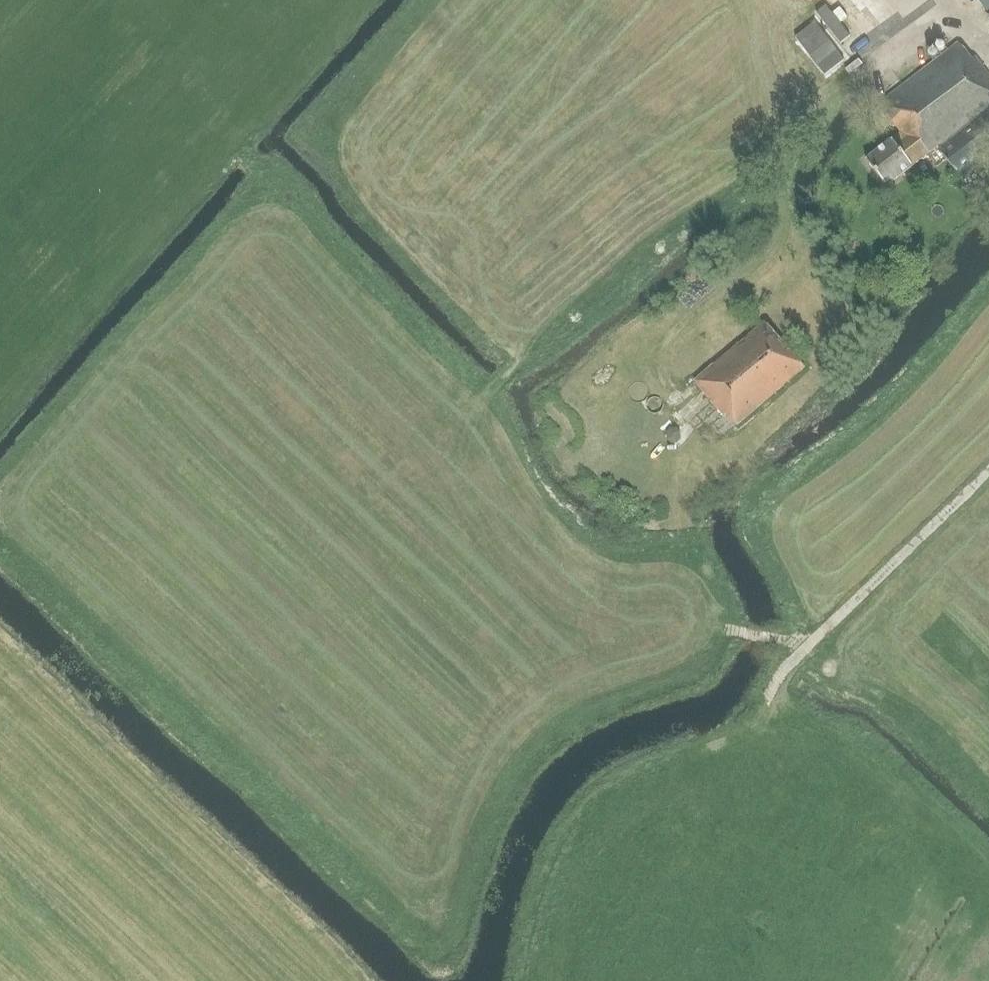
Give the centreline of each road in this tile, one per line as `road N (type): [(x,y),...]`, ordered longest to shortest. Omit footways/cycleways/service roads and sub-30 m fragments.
road 1 (track): [(988,471),(783,672),(767,698)]

